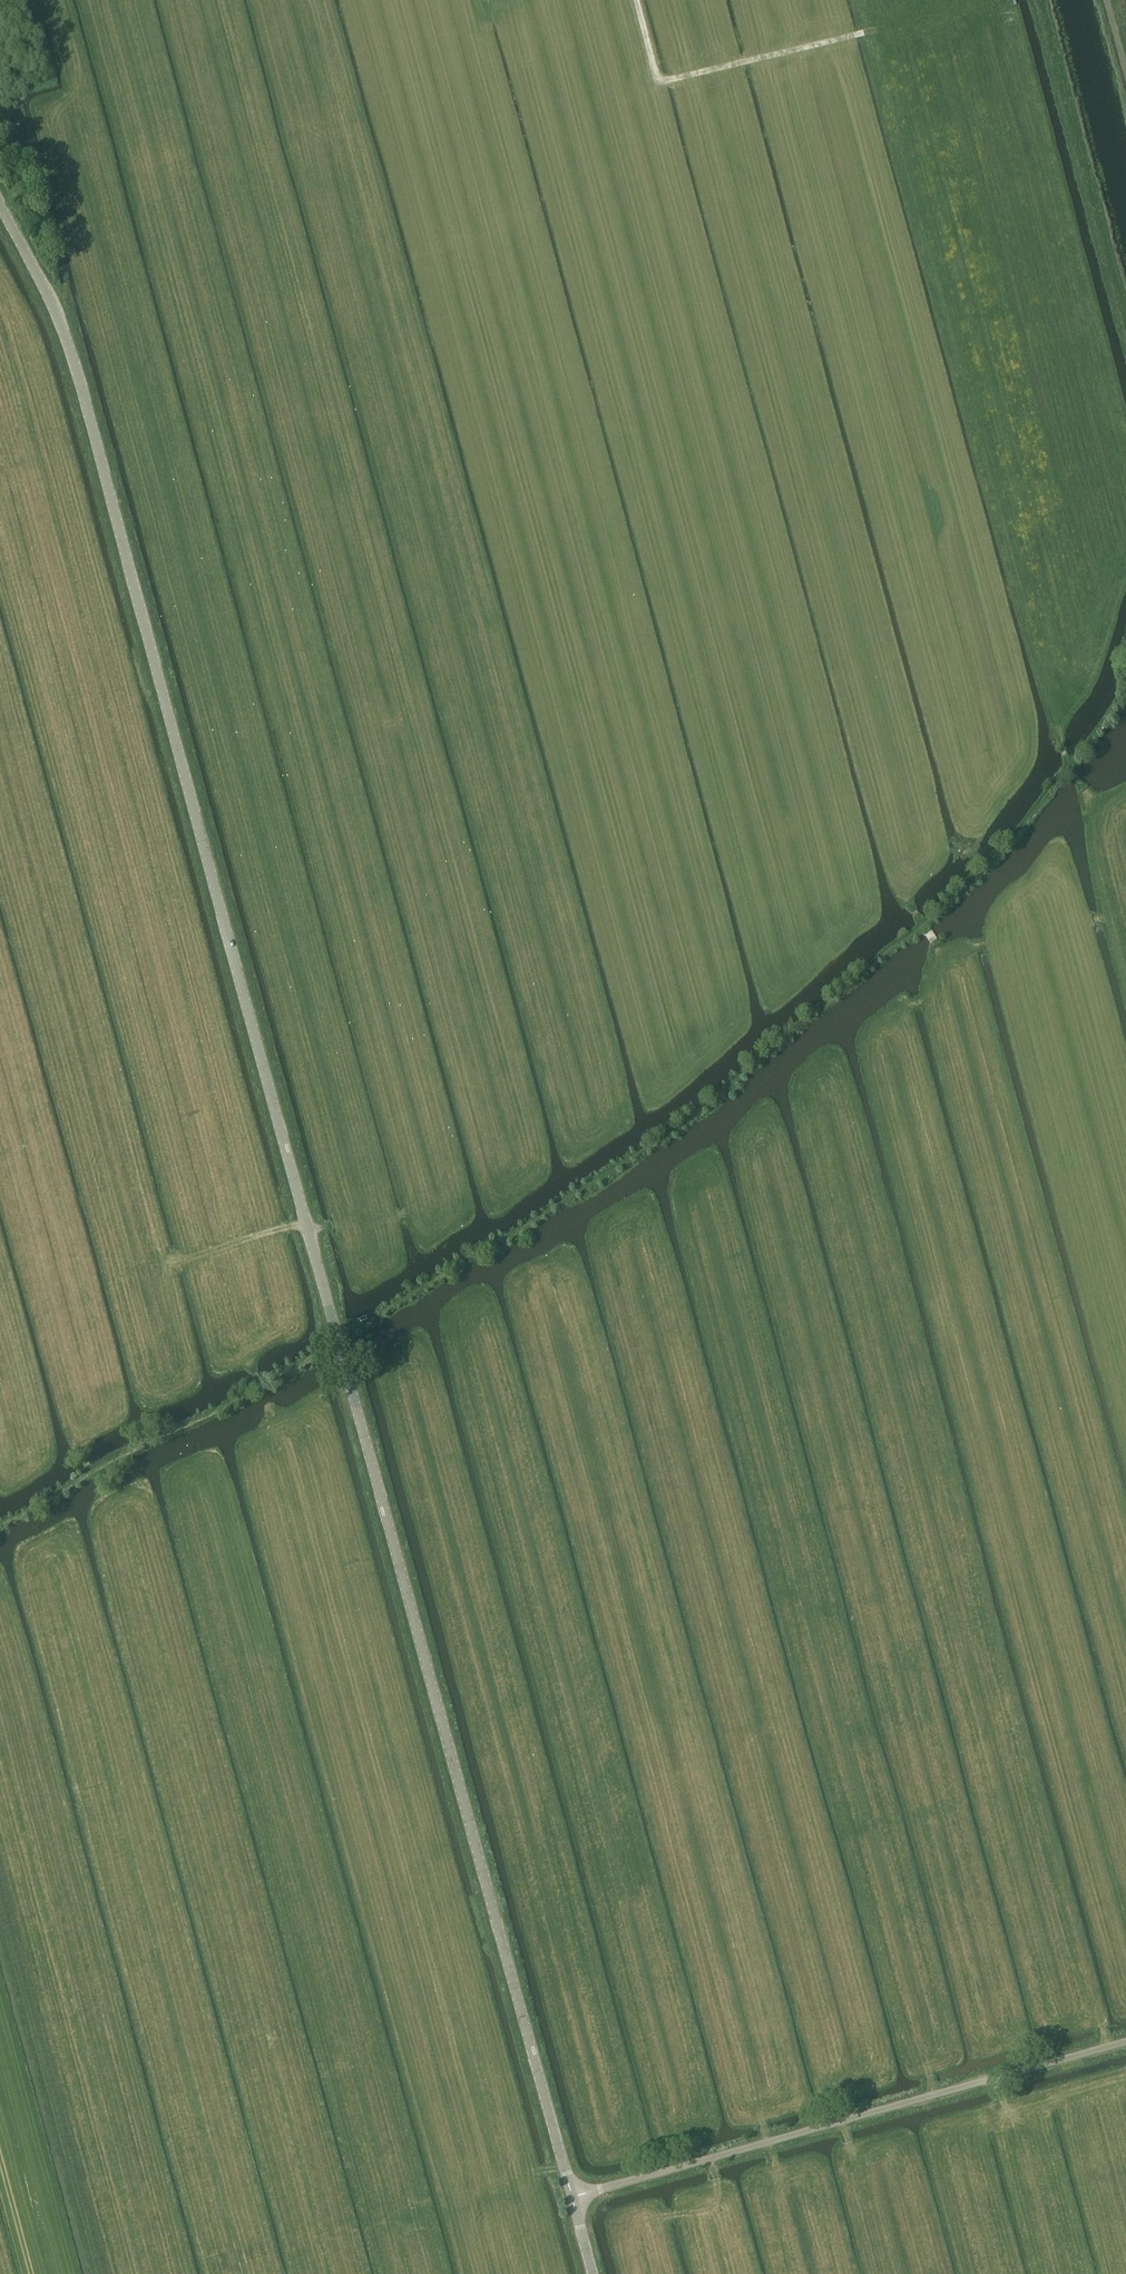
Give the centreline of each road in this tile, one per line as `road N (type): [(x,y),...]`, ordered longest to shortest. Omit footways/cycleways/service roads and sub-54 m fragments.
road 1 (unclassified): [(572,2197),(75,364),(0,206)]
road 2 (unclassified): [(572,2197),(1125,2041)]
road 3 (track): [(1035,0),(1125,339)]
road 4 (track): [(1125,588),(1097,676),(1061,727),(1068,765)]

